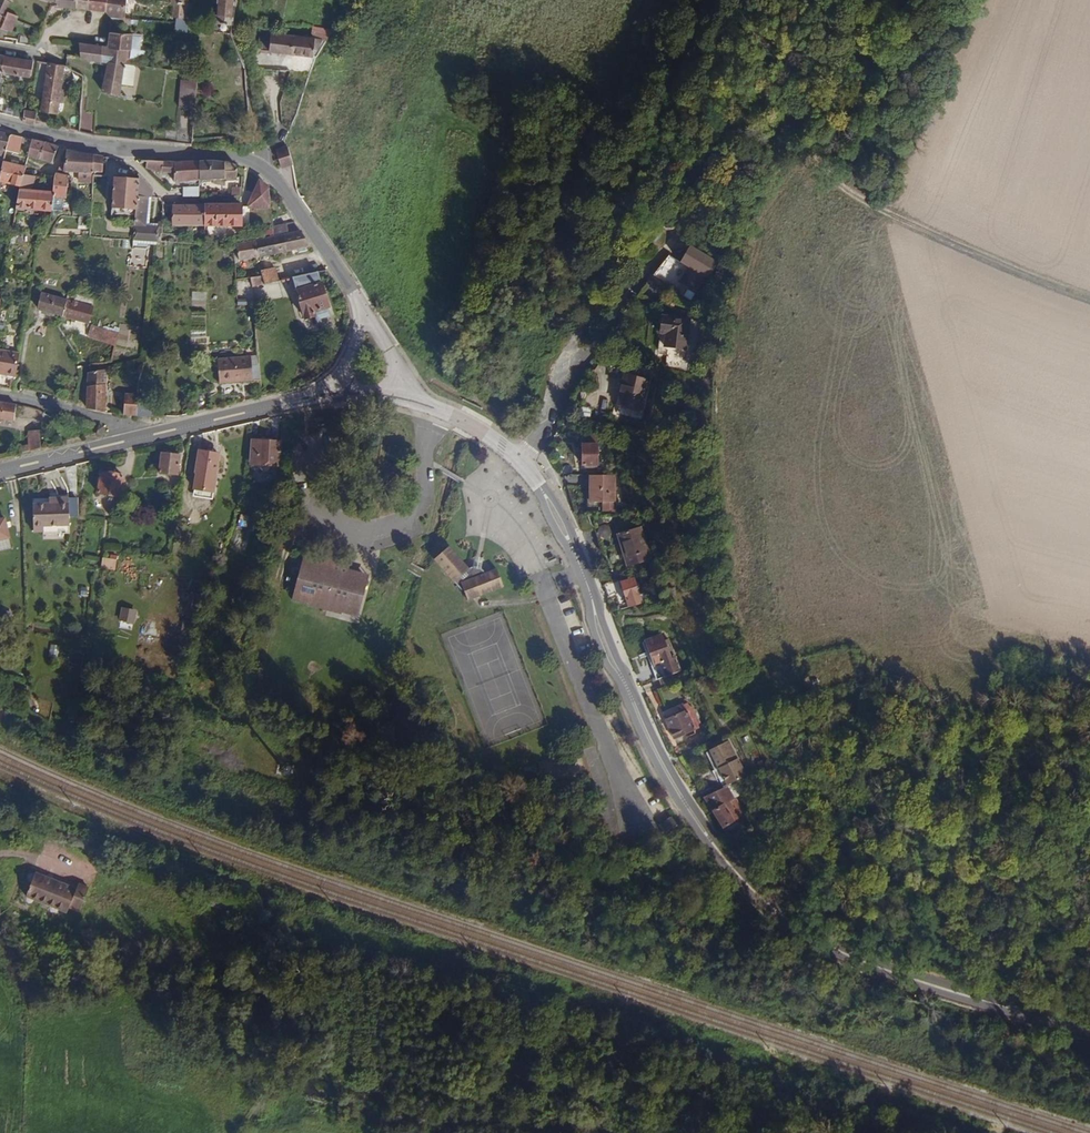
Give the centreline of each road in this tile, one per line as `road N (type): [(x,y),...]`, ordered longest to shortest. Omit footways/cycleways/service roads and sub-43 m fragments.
road 1 (secondary): [(577,559),(610,658),(654,749),(753,891),(825,945),(892,973),(1089,1028)]
road 2 (track): [(681,231),(769,151),(801,143),(856,196),(1089,298)]
road 3 (track): [(559,393),(618,256),(673,81),(711,0)]
road 4 (secondary): [(0,471),(344,392)]
road 5 (track): [(0,812),(41,821),(129,864),(210,875),(291,901)]
road 6 (residential): [(521,460),(548,425),(559,393),(681,231)]
road 7 (residential): [(258,165),(79,143),(0,124)]
road 8 (residential): [(362,309),(285,189),(258,165)]
road 9 (secondary): [(400,396),(464,421),(521,460)]

